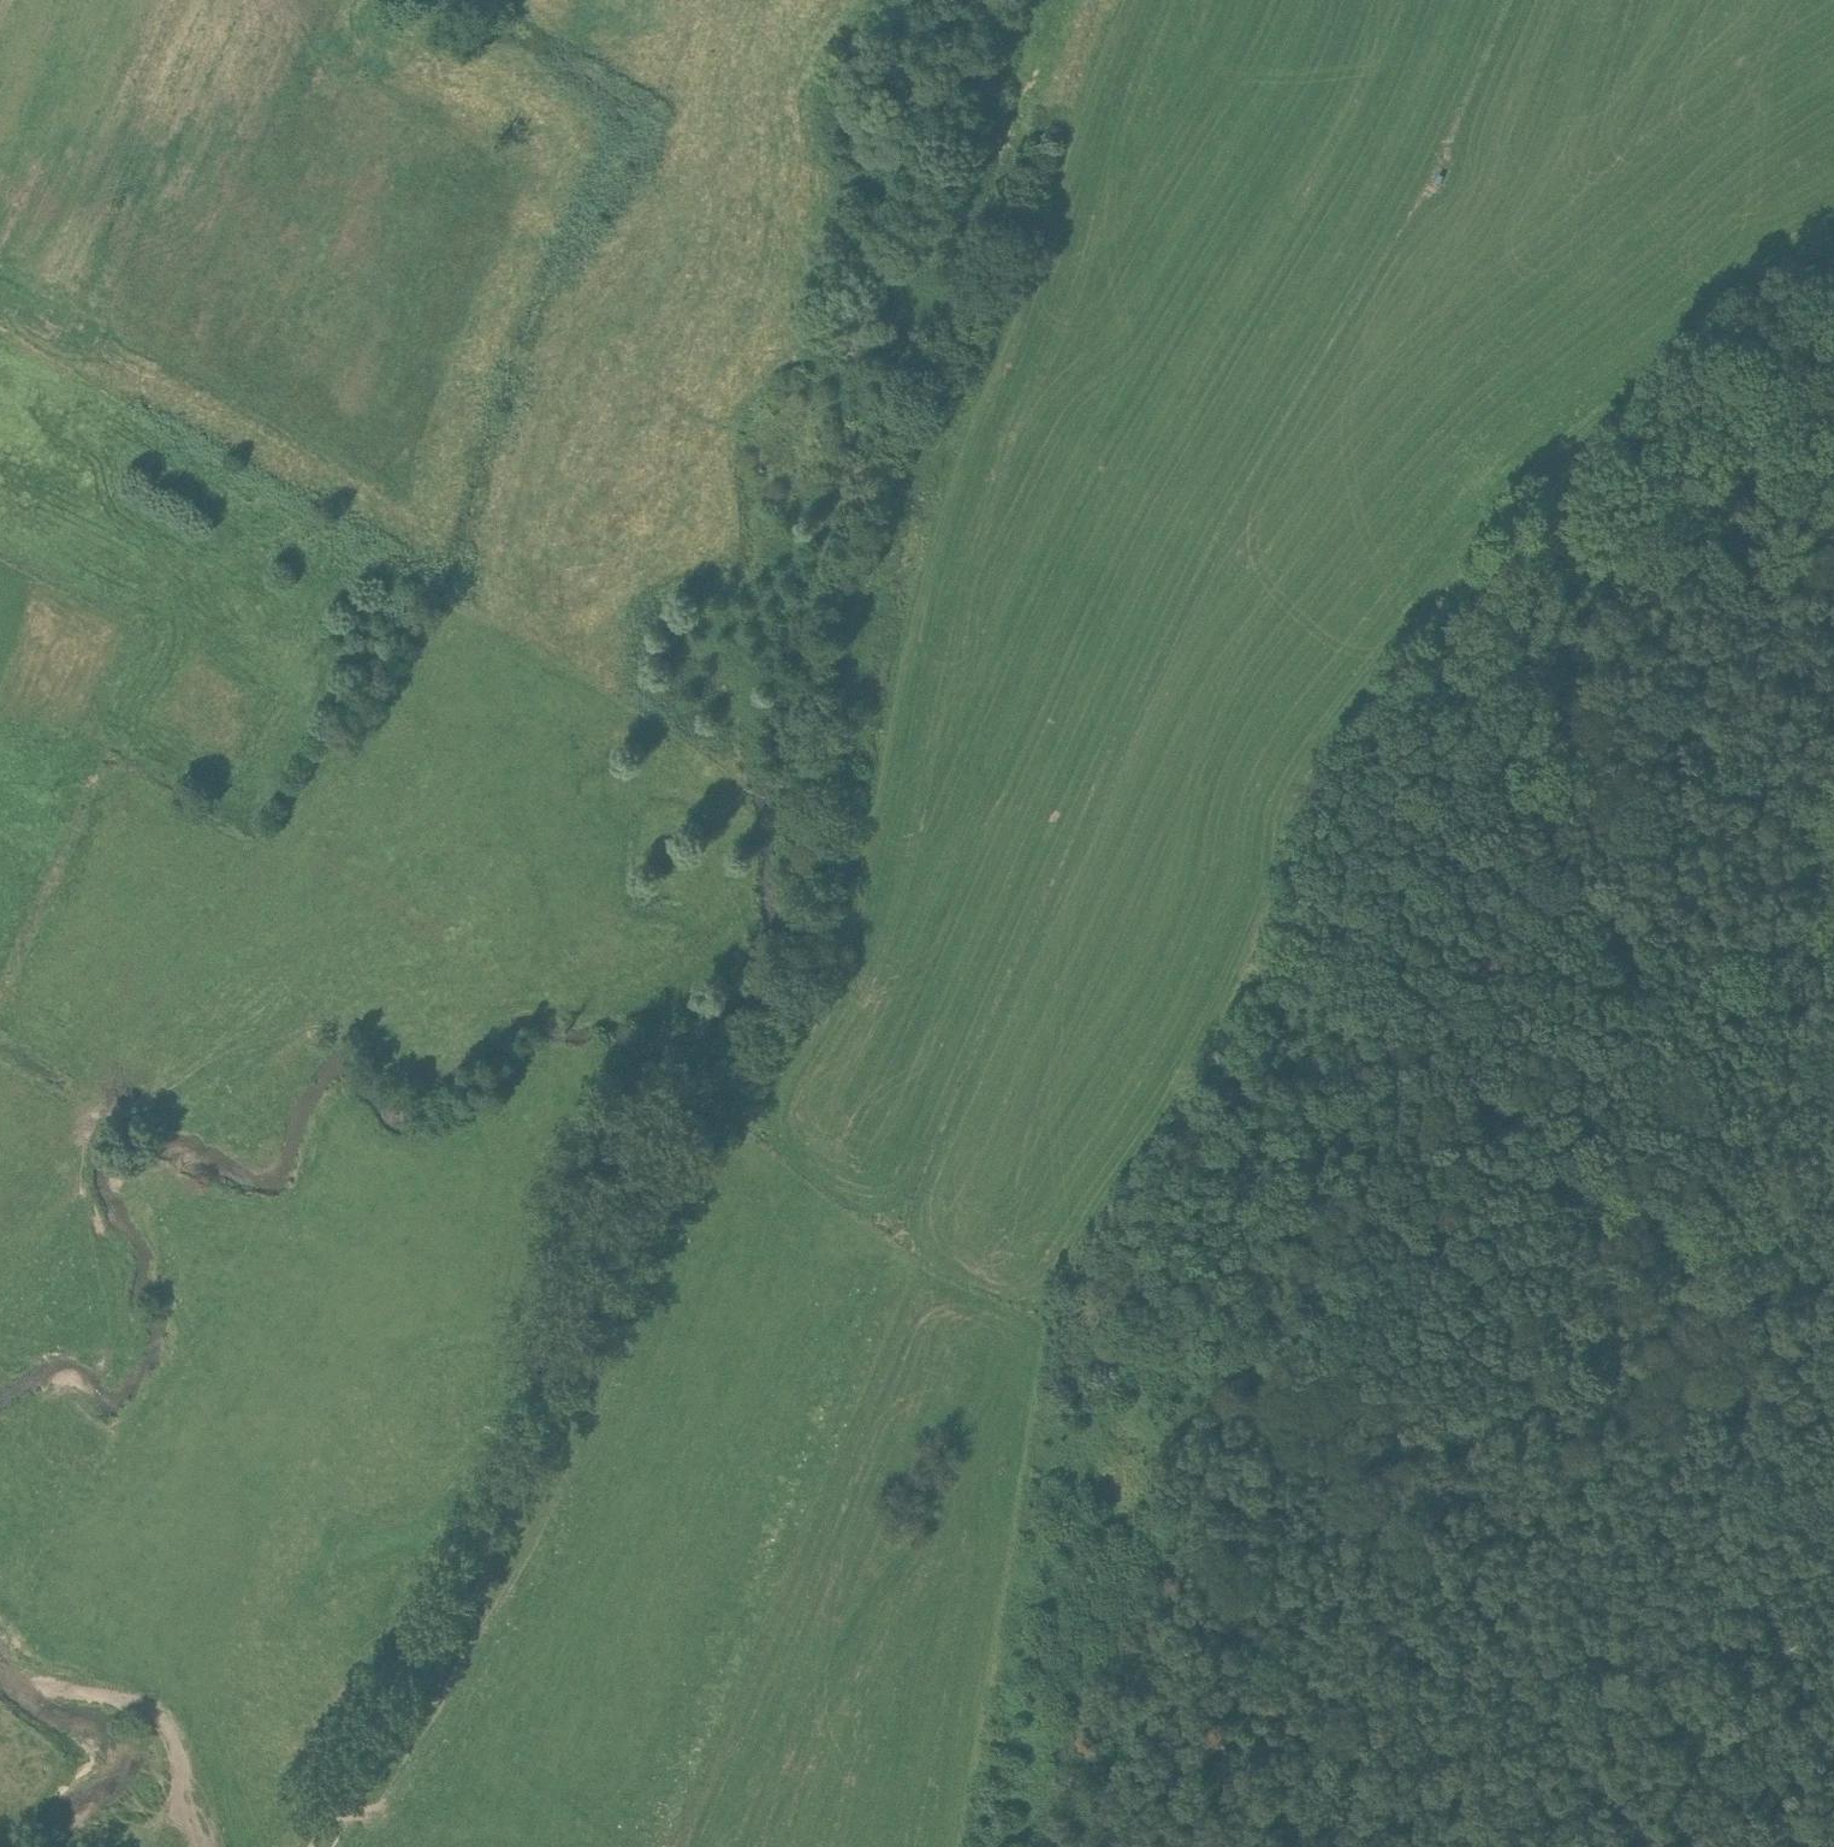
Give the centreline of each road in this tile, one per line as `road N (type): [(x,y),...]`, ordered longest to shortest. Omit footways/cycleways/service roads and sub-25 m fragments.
road 1 (track): [(0,1668),(148,1701),(172,1728),(209,1846)]

